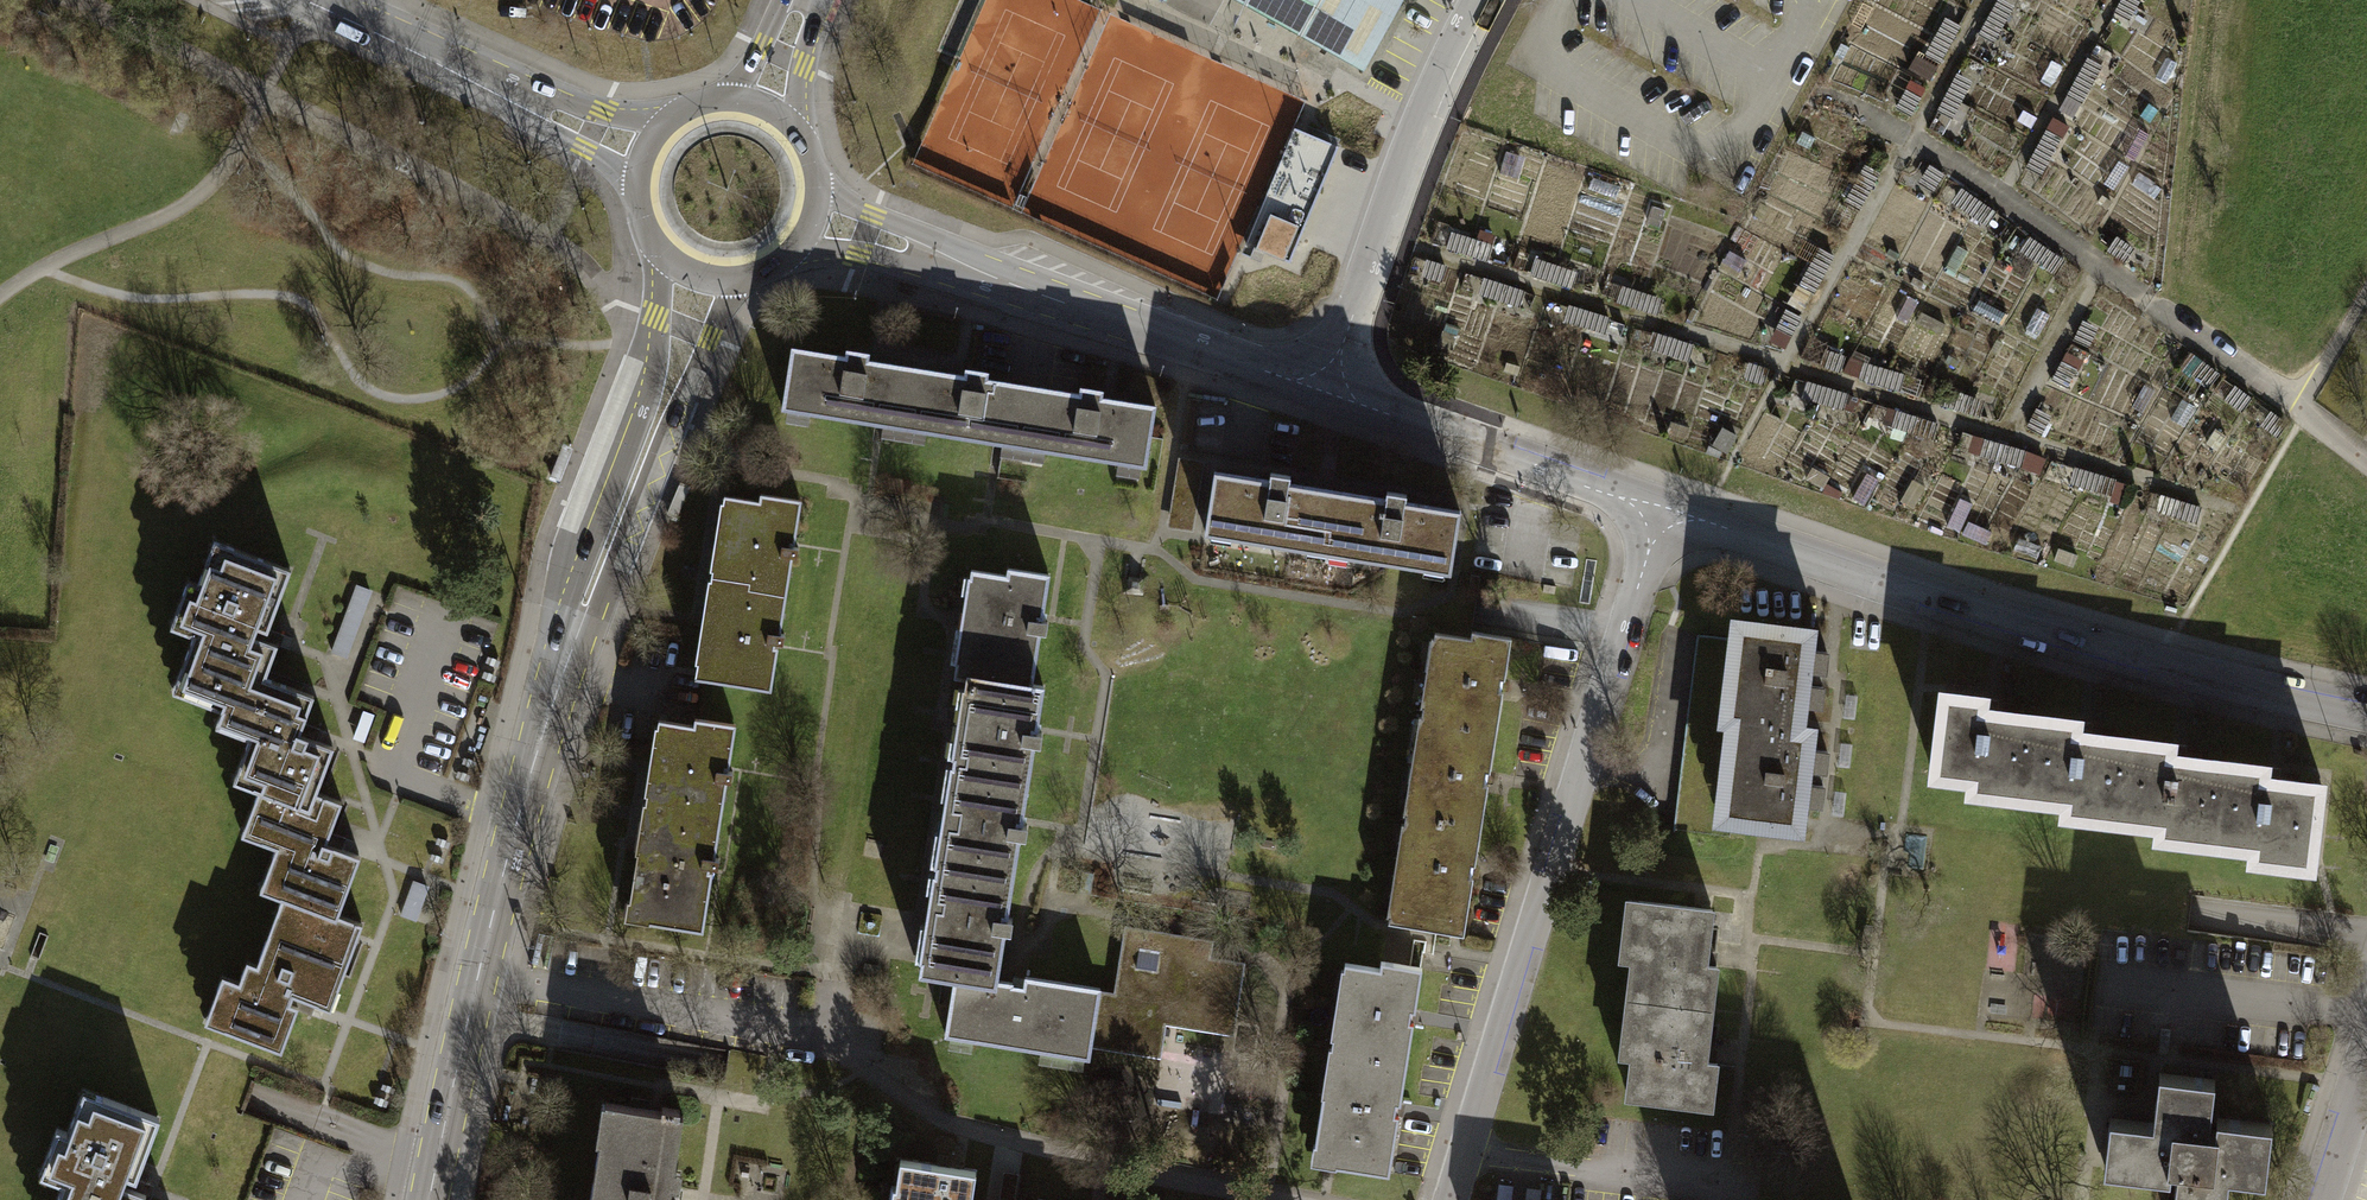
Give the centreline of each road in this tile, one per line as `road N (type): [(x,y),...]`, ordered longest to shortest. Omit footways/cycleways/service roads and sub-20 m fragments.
road 1 (secondary): [(692,280),(575,615),(478,977),(431,1199)]
road 2 (residential): [(1665,506),(1936,594),(2366,706)]
road 3 (residential): [(1449,1199),(1665,506)]
road 4 (track): [(1682,332),(2008,435),(2096,266)]
road 5 (track): [(0,304),(37,275),(199,201),(269,96),(308,8)]
road 6 (residential): [(1326,391),(1431,112),(1484,0)]
road 7 (track): [(1987,0),(1789,368)]
road 8 (secondary): [(290,0),(637,148)]
road 9 (residential): [(1326,391),(1665,506)]
road 10 (residential): [(1133,326),(826,224)]
road 11 (residential): [(1133,326),(1326,391)]
road 12 (secondary): [(692,280),(758,285),(789,271),(826,224)]
road 13 (secondary): [(771,93),(740,86),(678,100),(637,148)]
road 14 (secondary): [(637,148),(630,179),(644,240),(692,280)]
road 15 (secondary): [(826,224),(831,166),(819,136),(771,93)]
road 16 (residential): [(2366,1070),(2322,1199)]

